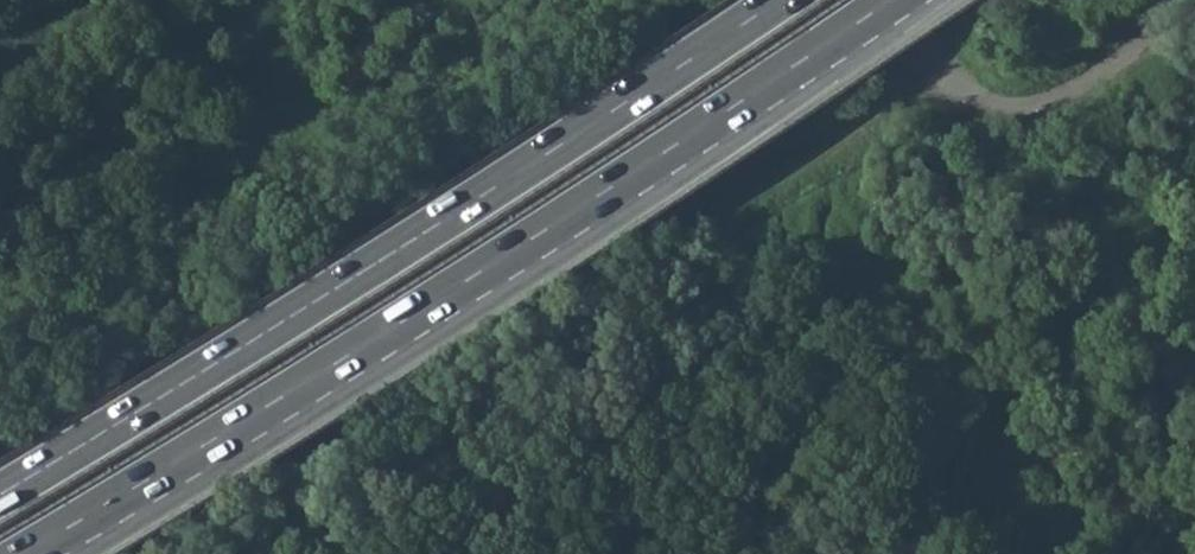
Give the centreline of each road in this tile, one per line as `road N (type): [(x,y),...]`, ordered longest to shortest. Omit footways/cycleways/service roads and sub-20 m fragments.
road 1 (trunk): [(21,553),(600,195),(893,0)]
road 2 (trunk): [(781,0),(0,496)]
road 3 (track): [(870,0),(914,59),(952,91),(978,106),(1014,109),(1057,99),(1194,4)]

